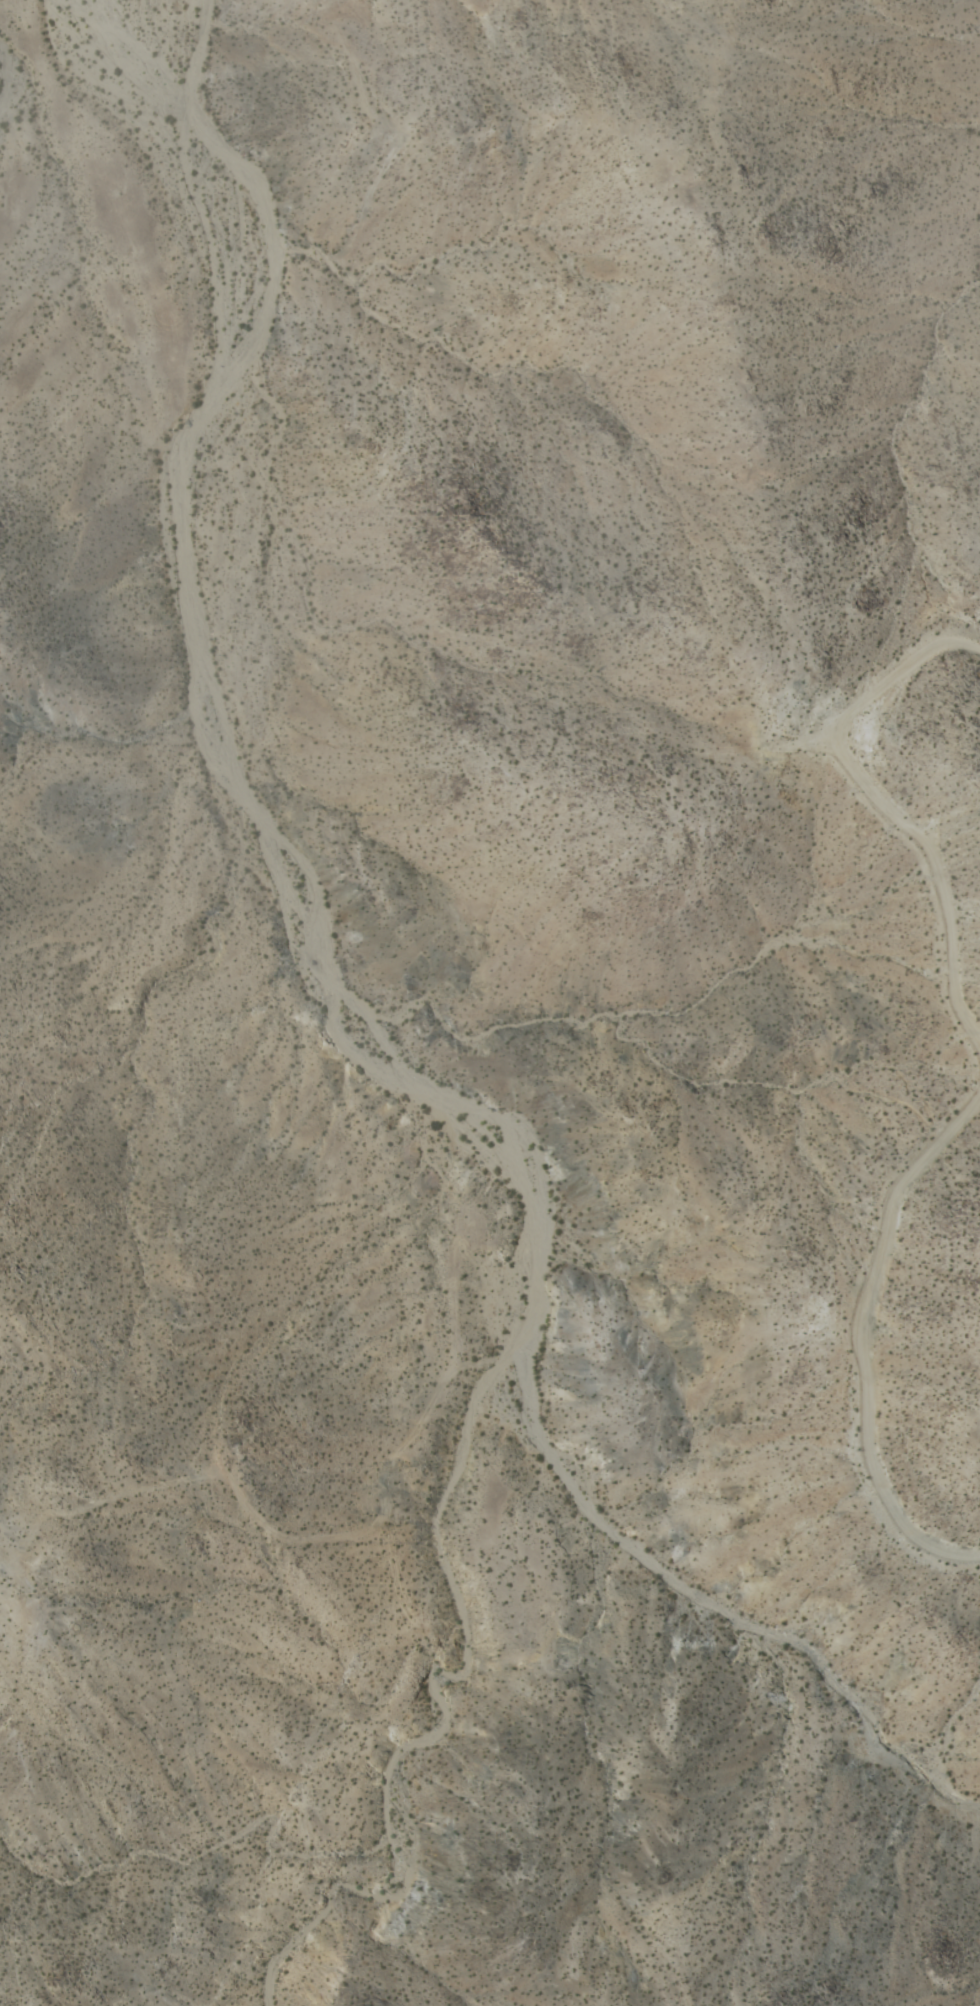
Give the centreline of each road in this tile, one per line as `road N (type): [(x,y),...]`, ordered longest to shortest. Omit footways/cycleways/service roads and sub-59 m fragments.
road 1 (track): [(979,1557),(944,1553),(914,1533),(885,1493),(867,1423),(865,1312),(897,1190),(979,1098)]
road 2 (track): [(979,1045),(958,1004),(935,860),(841,740),(863,698),(934,644),(979,650)]

